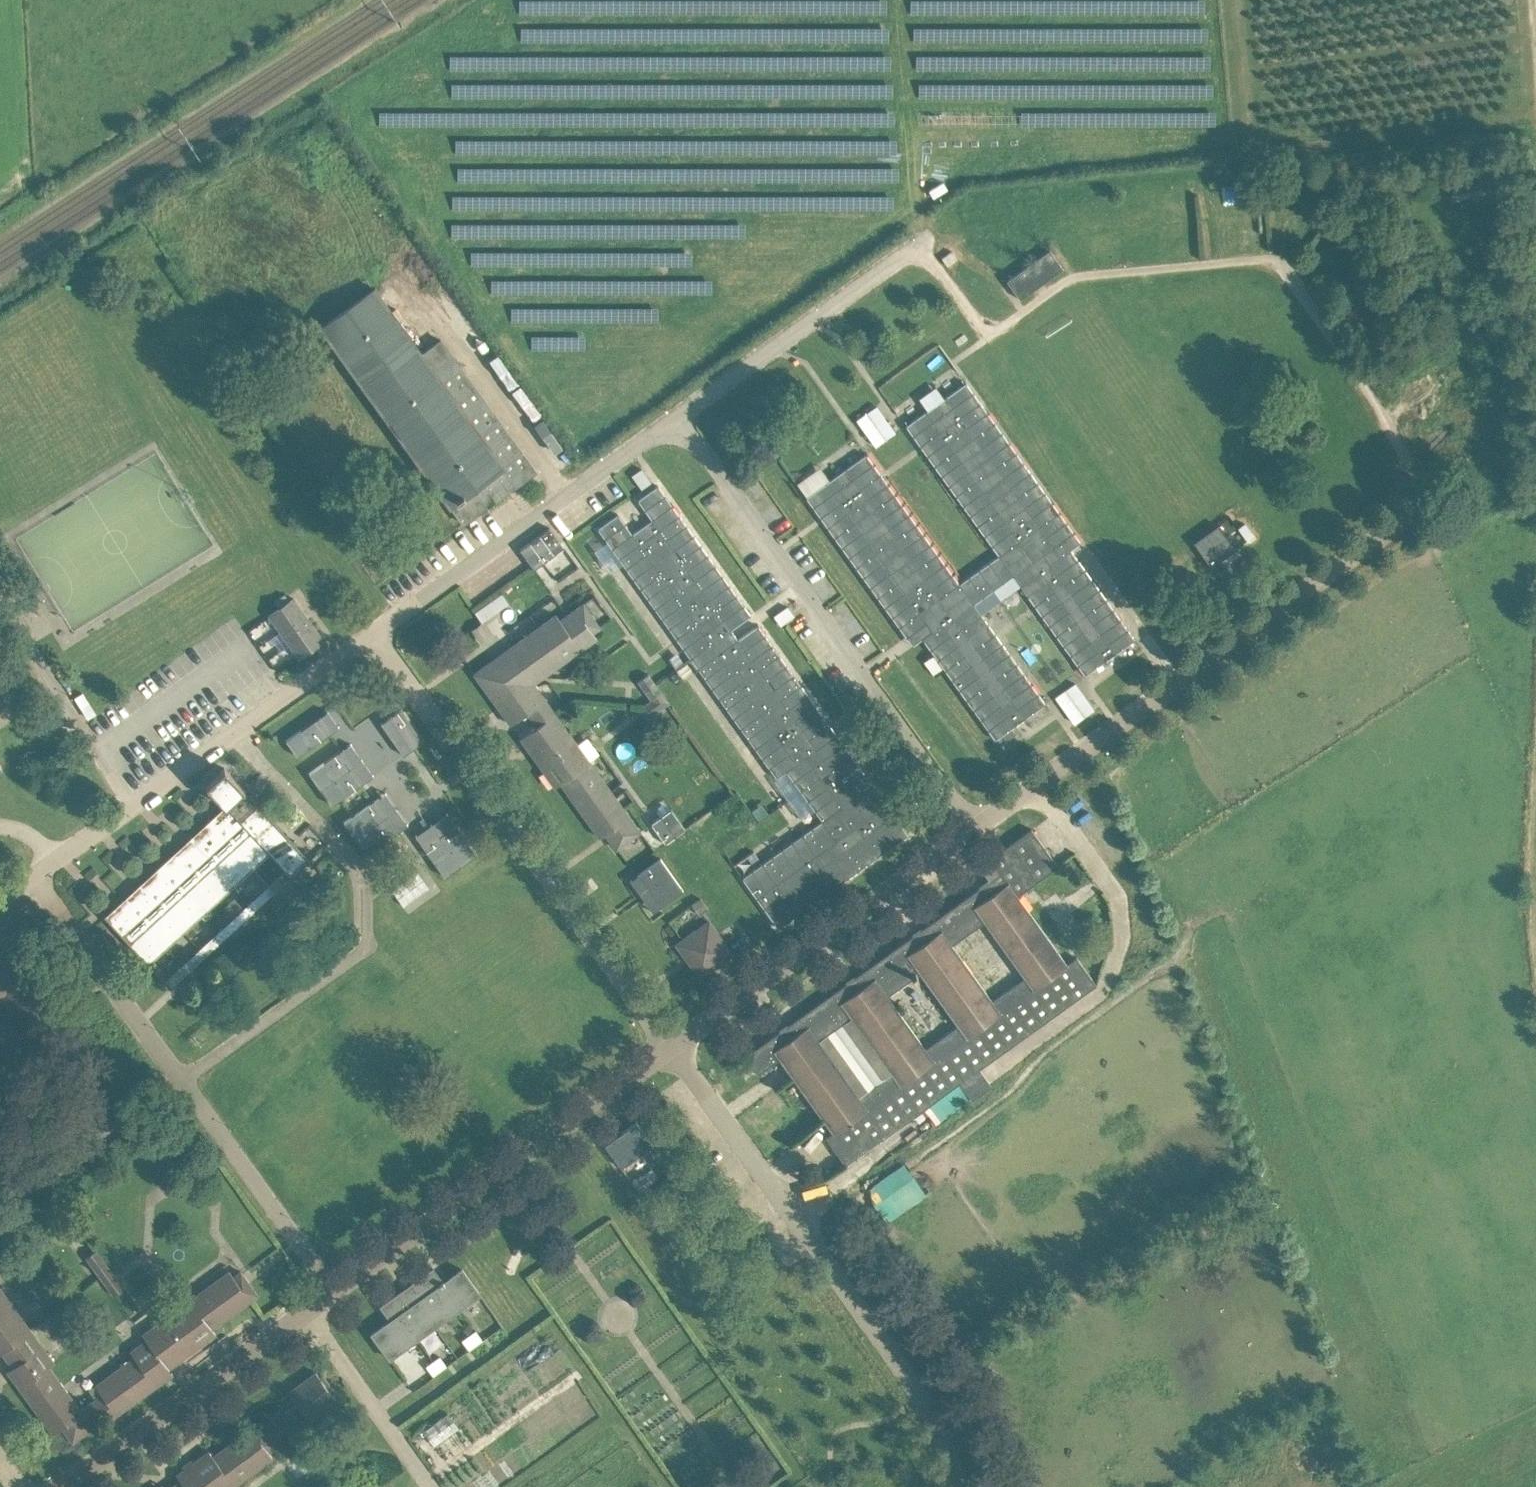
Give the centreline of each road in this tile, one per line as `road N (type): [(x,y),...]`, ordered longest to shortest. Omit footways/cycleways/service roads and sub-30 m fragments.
road 1 (residential): [(1036,778),(1434,496),(1367,374),(1276,251),(1072,271),(993,325),(919,239),(676,420)]
road 2 (residential): [(958,1486),(936,1415),(665,1038)]
road 3 (residential): [(676,420),(970,824)]
road 4 (residential): [(665,1038),(375,635)]
road 5 (residential): [(991,1067),(1105,983),(1121,937),(1117,885),(1036,778)]
road 6 (residential): [(665,1038),(970,824)]
road 7 (residential): [(676,420),(375,635)]
road 8 (residential): [(55,1486),(302,1304)]
road 9 (residential): [(368,944),(364,875),(233,732)]
road 10 (residential): [(325,1287),(181,1074)]
road 11 (residential): [(368,944),(437,1003),(531,1138)]
road 12 (residential): [(325,1287),(531,1138)]
road 13 (residential): [(181,1074),(36,875)]
road 14 (residential): [(0,600),(134,802)]
road 15 (residential): [(181,1074),(368,944)]
road 16 (residential): [(433,1486),(302,1304)]
road 17 (residential): [(0,1203),(181,1074)]
road 18 (residential): [(375,635),(233,732)]
road 19 (residential): [(531,1138),(665,1038)]
road 20 (residential): [(134,802),(36,875)]
road 21 (residential): [(233,732),(134,802)]

